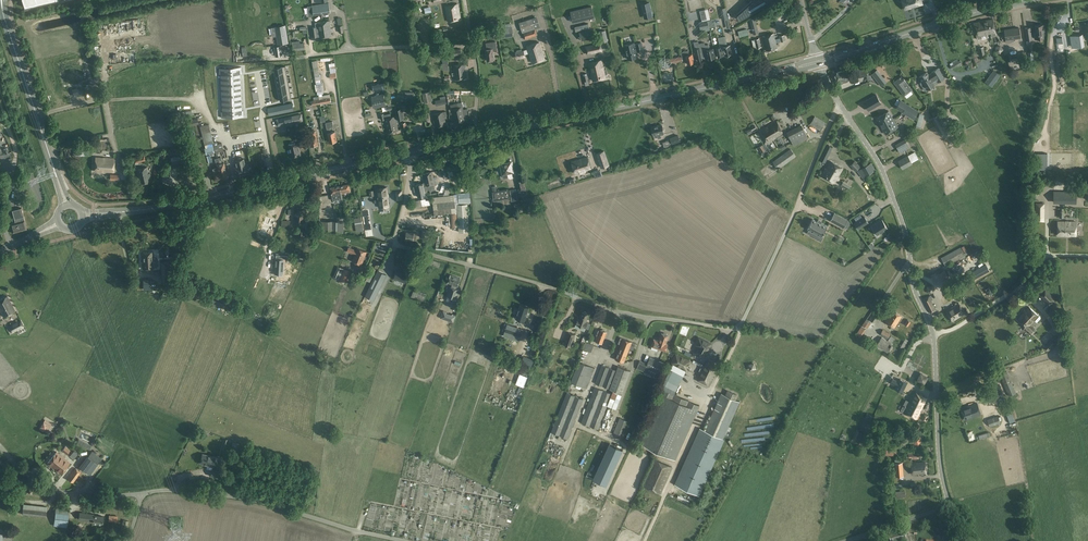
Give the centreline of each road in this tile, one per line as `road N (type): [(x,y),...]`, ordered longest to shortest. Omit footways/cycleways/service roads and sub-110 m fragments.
road 1 (residential): [(411,152),(399,247),(624,314),(739,329)]
road 2 (secondary): [(478,138),(817,61)]
road 3 (track): [(292,186),(213,387),(161,491)]
road 4 (secondary): [(126,212),(411,152)]
road 5 (unclassified): [(405,540),(235,497),(143,493)]
road 6 (unclassified): [(933,334),(882,172),(839,103)]
road 7 (unclassified): [(739,329),(839,103)]
road 8 (track): [(739,329),(645,540)]
road 9 (secondary): [(817,61),(1025,0)]
road 10 (secondary): [(53,166),(1,0)]
road 11 (unclassified): [(950,505),(939,471),(933,334)]
road 12 (unclassified): [(473,48),(310,56)]
road 13 (unclassified): [(143,493),(55,490),(0,446)]
road 14 (unclassified): [(933,334),(962,325),(1012,292),(1046,256)]

